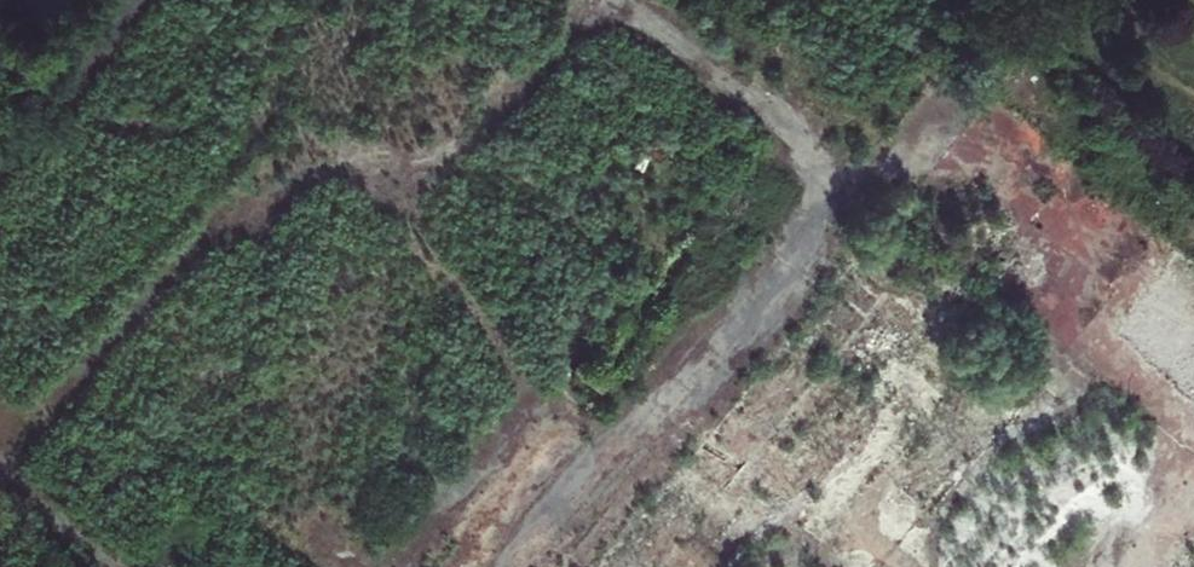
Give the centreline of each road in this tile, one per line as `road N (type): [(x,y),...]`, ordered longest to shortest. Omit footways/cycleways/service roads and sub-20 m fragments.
road 1 (track): [(519,566),(633,432),(736,361),(818,255),(823,200),(793,132),(626,0)]
road 2 (track): [(0,165),(136,0)]
road 3 (track): [(109,566),(0,473)]

